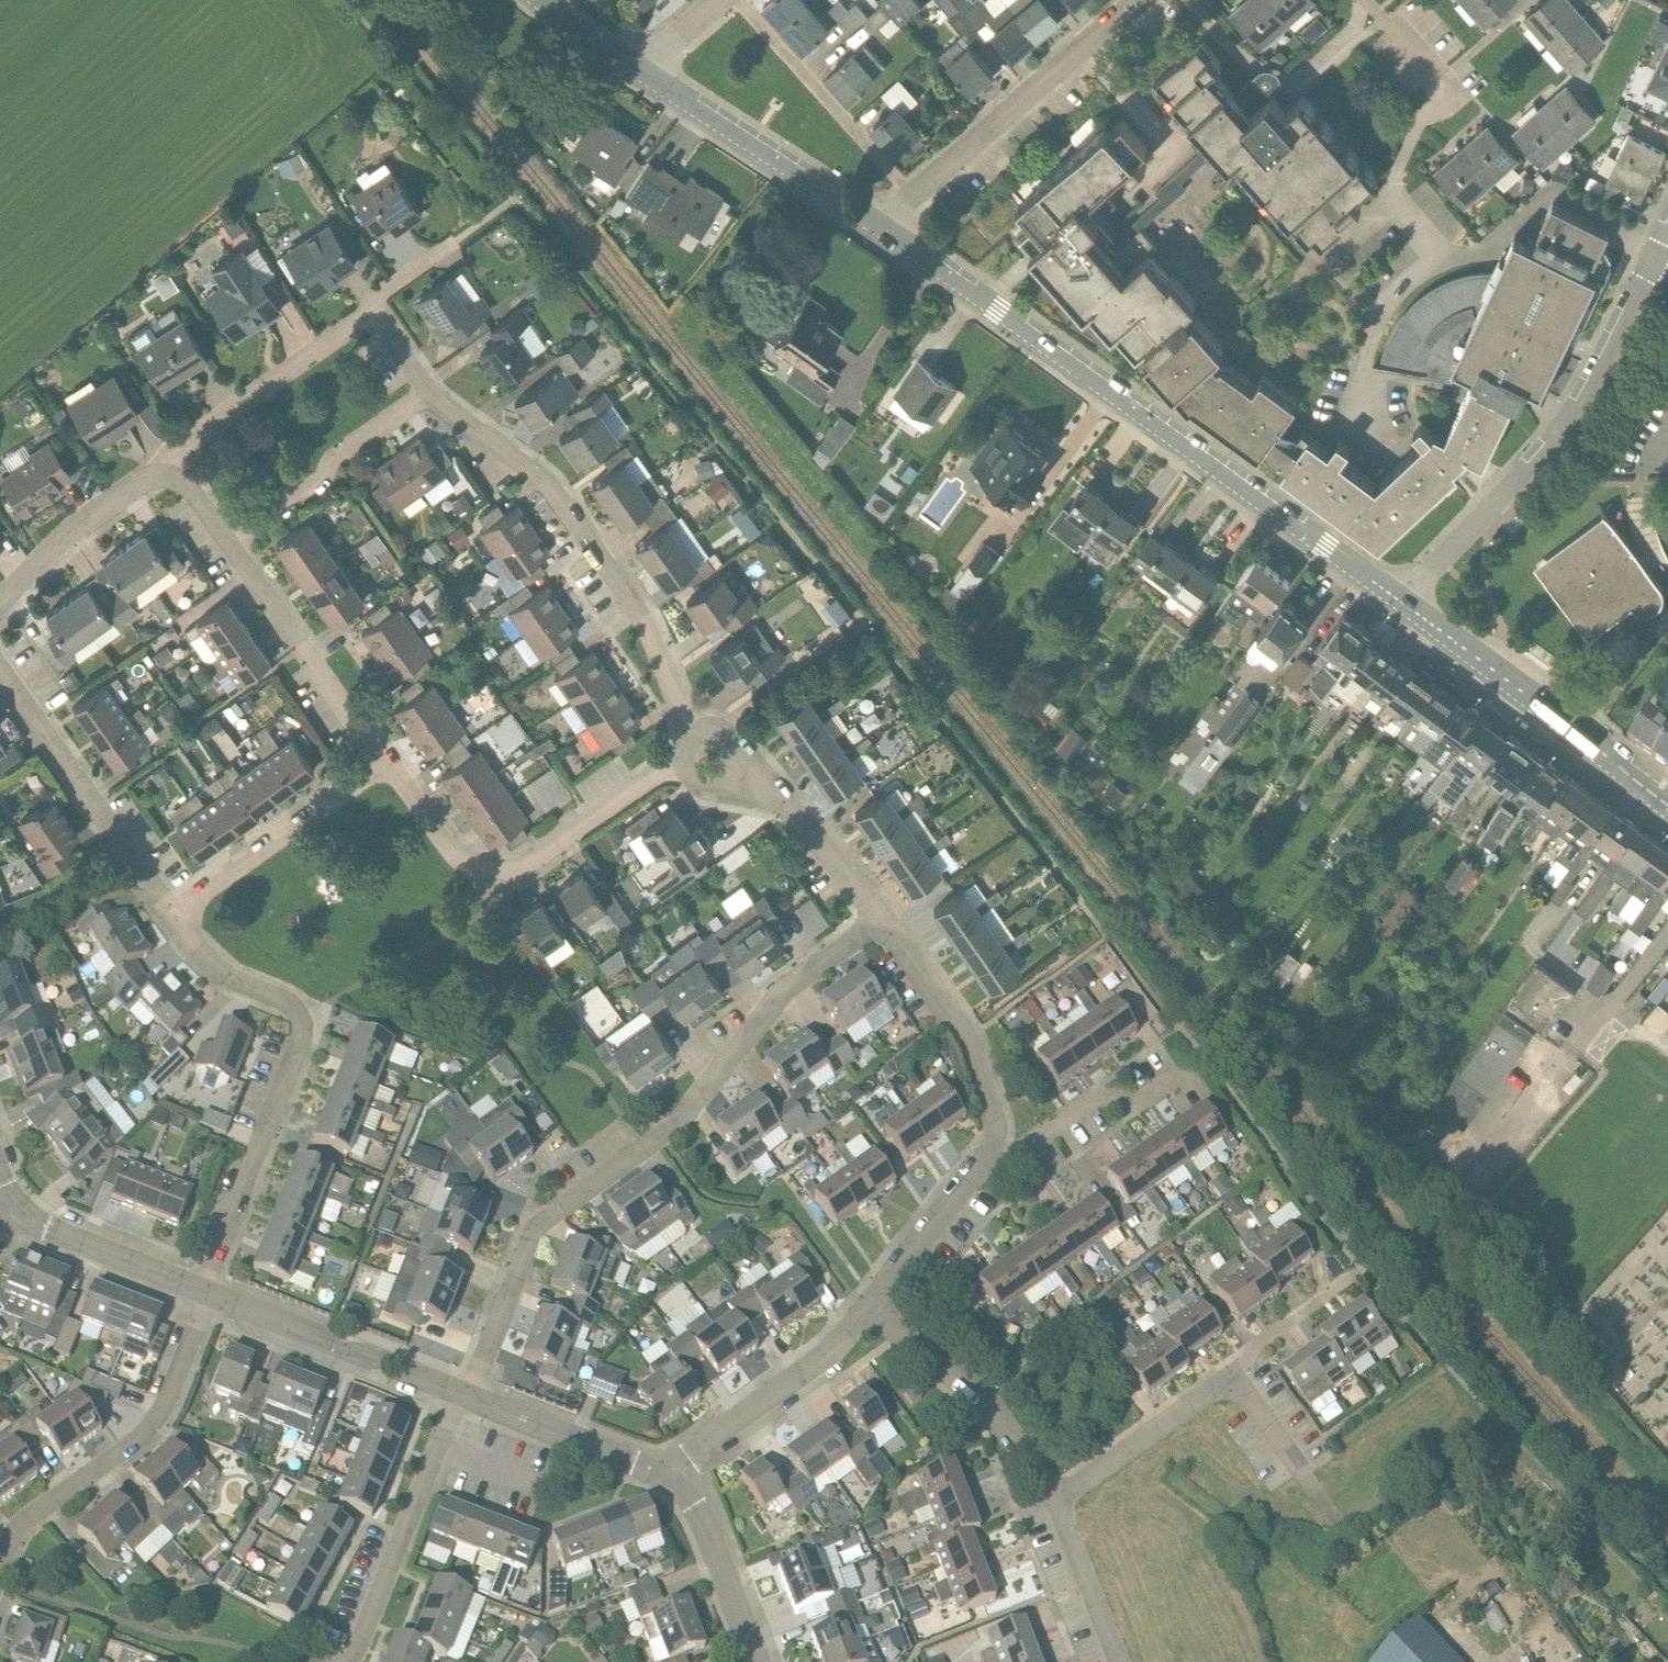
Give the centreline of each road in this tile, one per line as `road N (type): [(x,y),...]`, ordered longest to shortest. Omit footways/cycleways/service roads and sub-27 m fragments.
road 1 (residential): [(465,1393),(539,1224),(687,1113),(788,987),(882,918)]
road 2 (tertiary): [(1407,603),(884,231)]
road 3 (residential): [(207,1289),(304,1028),(294,1003),(225,971),(174,914)]
road 4 (residential): [(696,733),(643,618),(547,484),(430,395)]
road 5 (residential): [(1407,603),(1500,506),(1561,426),(1651,263)]
road 6 (residential): [(1361,1267),(1252,1346),(1234,1373),(1053,1495)]
road 7 (residential): [(386,761),(456,855),(507,871),(523,869),(683,762)]
road 8 (residential): [(0,1566),(22,1521),(156,1419),(207,1289)]
road 9 (residential): [(884,231),(1144,0)]
road 10 (tertiary): [(1667,804),(1407,603)]
road 11 (residential): [(174,914),(0,665)]
road 12 (residential): [(343,1661),(364,1632),(465,1393)]
road 13 (tertiary): [(884,231),(641,73)]
road 14 (residential): [(465,1393),(207,1289)]
road 15 (residential): [(1053,1495),(987,1400),(869,1305)]
road 16 (residential): [(386,761),(230,546)]
road 17 (residential): [(165,474),(187,441),(372,312)]
road 18 (residential): [(668,1473),(829,1350),(869,1305)]
road 19 (residential): [(174,914),(386,761)]
road 20 (residential): [(993,1145),(995,1120),(967,1036),(882,918)]
road 21 (residential): [(230,546),(319,486),(339,456),(430,395)]
road 22 (residential): [(993,1145),(1022,1149),(1095,1095),(1138,1100),(1186,1067)]
road 23 (residential): [(668,1473),(465,1393)]
road 24 (residential): [(0,605),(81,523),(165,474)]
road 25 (residential): [(761,1661),(699,1507),(668,1473)]
road 26 (residential): [(207,1289),(20,1208)]
road 27 (residential): [(869,1305),(993,1145)]
road 28 (residential): [(1120,1661),(1053,1495)]
road 29 (residential): [(882,918),(779,798)]
road 30 (tertiary): [(641,73),(538,0)]

